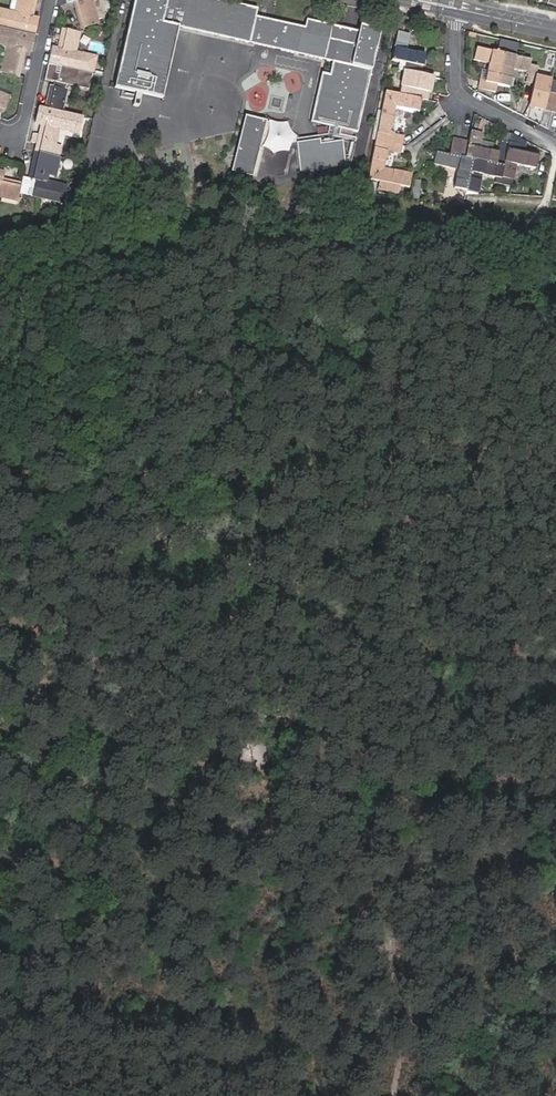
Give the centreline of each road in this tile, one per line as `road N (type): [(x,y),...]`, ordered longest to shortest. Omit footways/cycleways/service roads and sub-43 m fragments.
road 1 (residential): [(555,145),(461,93),(459,9)]
road 2 (residential): [(0,129),(17,133),(25,122),(52,0)]

